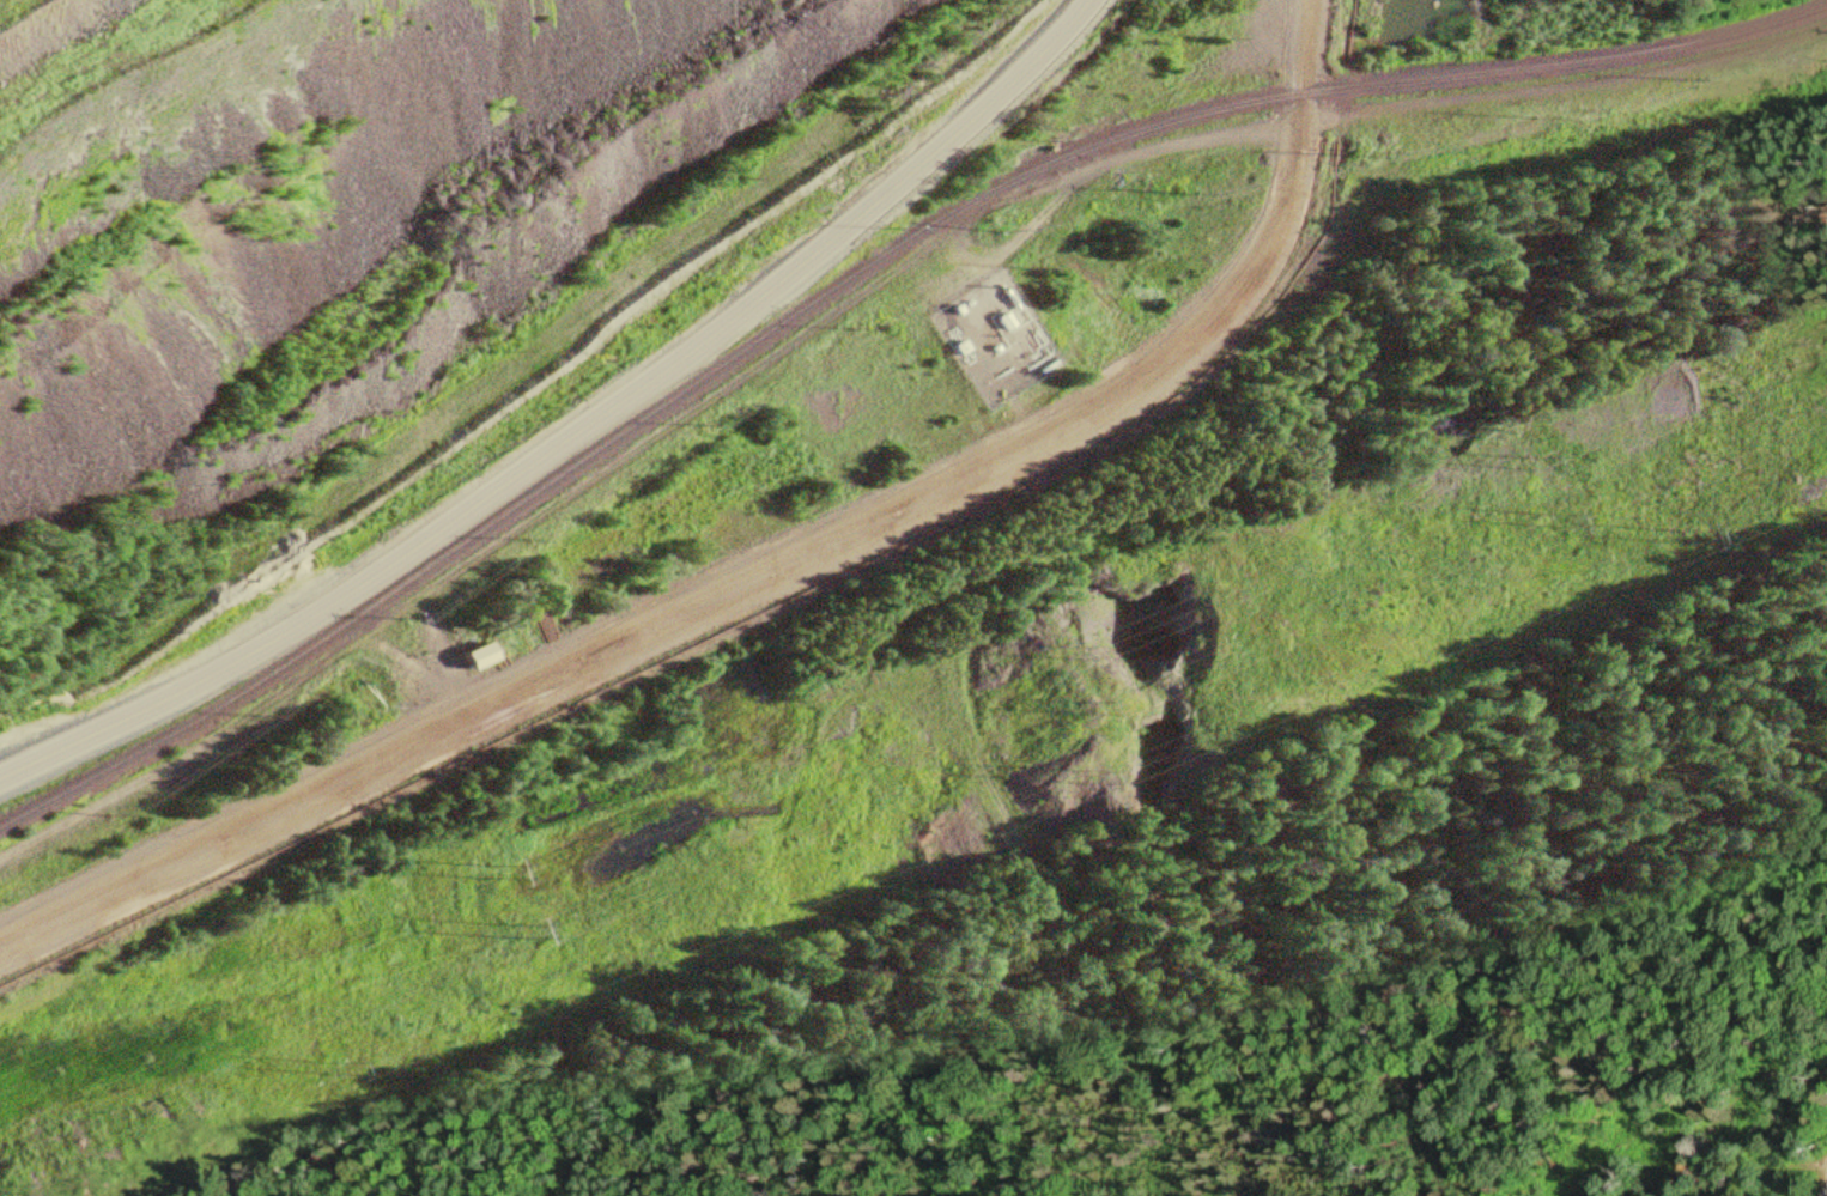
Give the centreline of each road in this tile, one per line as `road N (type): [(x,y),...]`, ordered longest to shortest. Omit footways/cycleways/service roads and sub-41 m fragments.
road 1 (residential): [(1076,0),(989,98),(812,259),(669,371),(399,561),(249,655),(0,775)]

